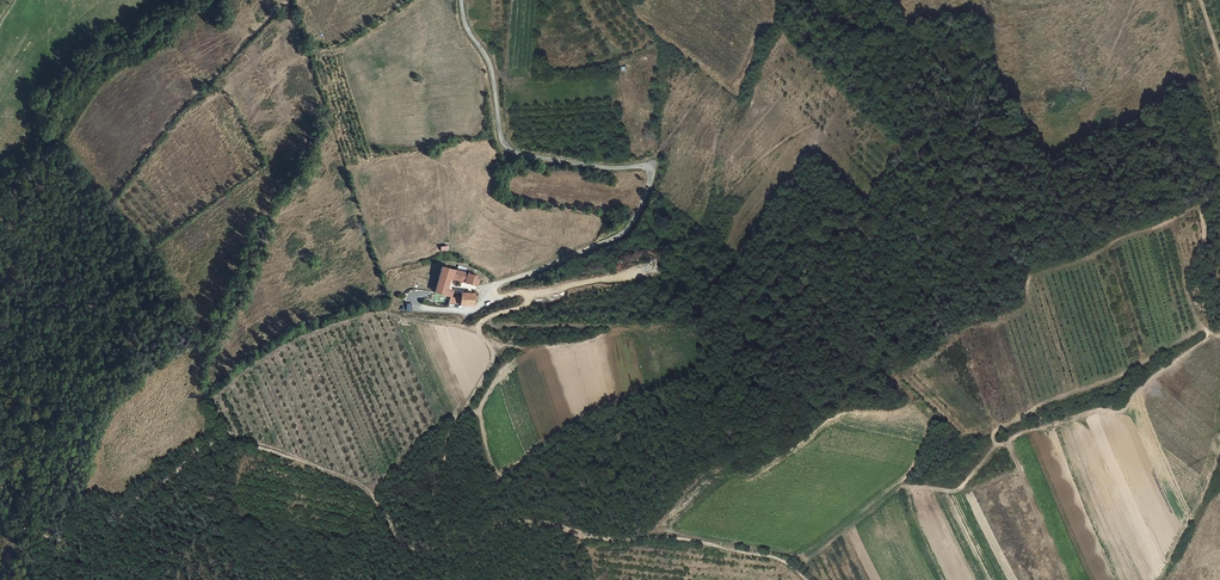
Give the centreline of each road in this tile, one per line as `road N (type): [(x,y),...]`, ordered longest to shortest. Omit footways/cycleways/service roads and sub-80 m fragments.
road 1 (track): [(808,579),(780,559),(687,540),(584,538),(529,520),(451,545),(416,548),(352,482),(226,440),(147,488),(99,546),(79,547),(27,525),(0,476)]
road 2 (track): [(1219,198),(1201,206),(1202,248),(1185,276),(1197,331),(1121,374),(1039,406),(997,430),(994,442),(1094,409),(1124,410),(1207,340),(1206,330)]
road 3 (unclassified): [(485,289),(625,232),(652,175),(647,167),(583,164),(506,145),(492,72),(462,0)]
road 4 (track): [(997,444),(959,489),(905,487),(805,560),(670,530),(659,537)]
road 5 (track): [(451,545),(429,509),(466,408),(498,350),(481,331),(494,314),(526,304),(523,292),(499,298),(495,285)]
road 6 (track): [(1067,579),(1006,442)]
road 7 (track): [(1219,446),(1158,579)]

